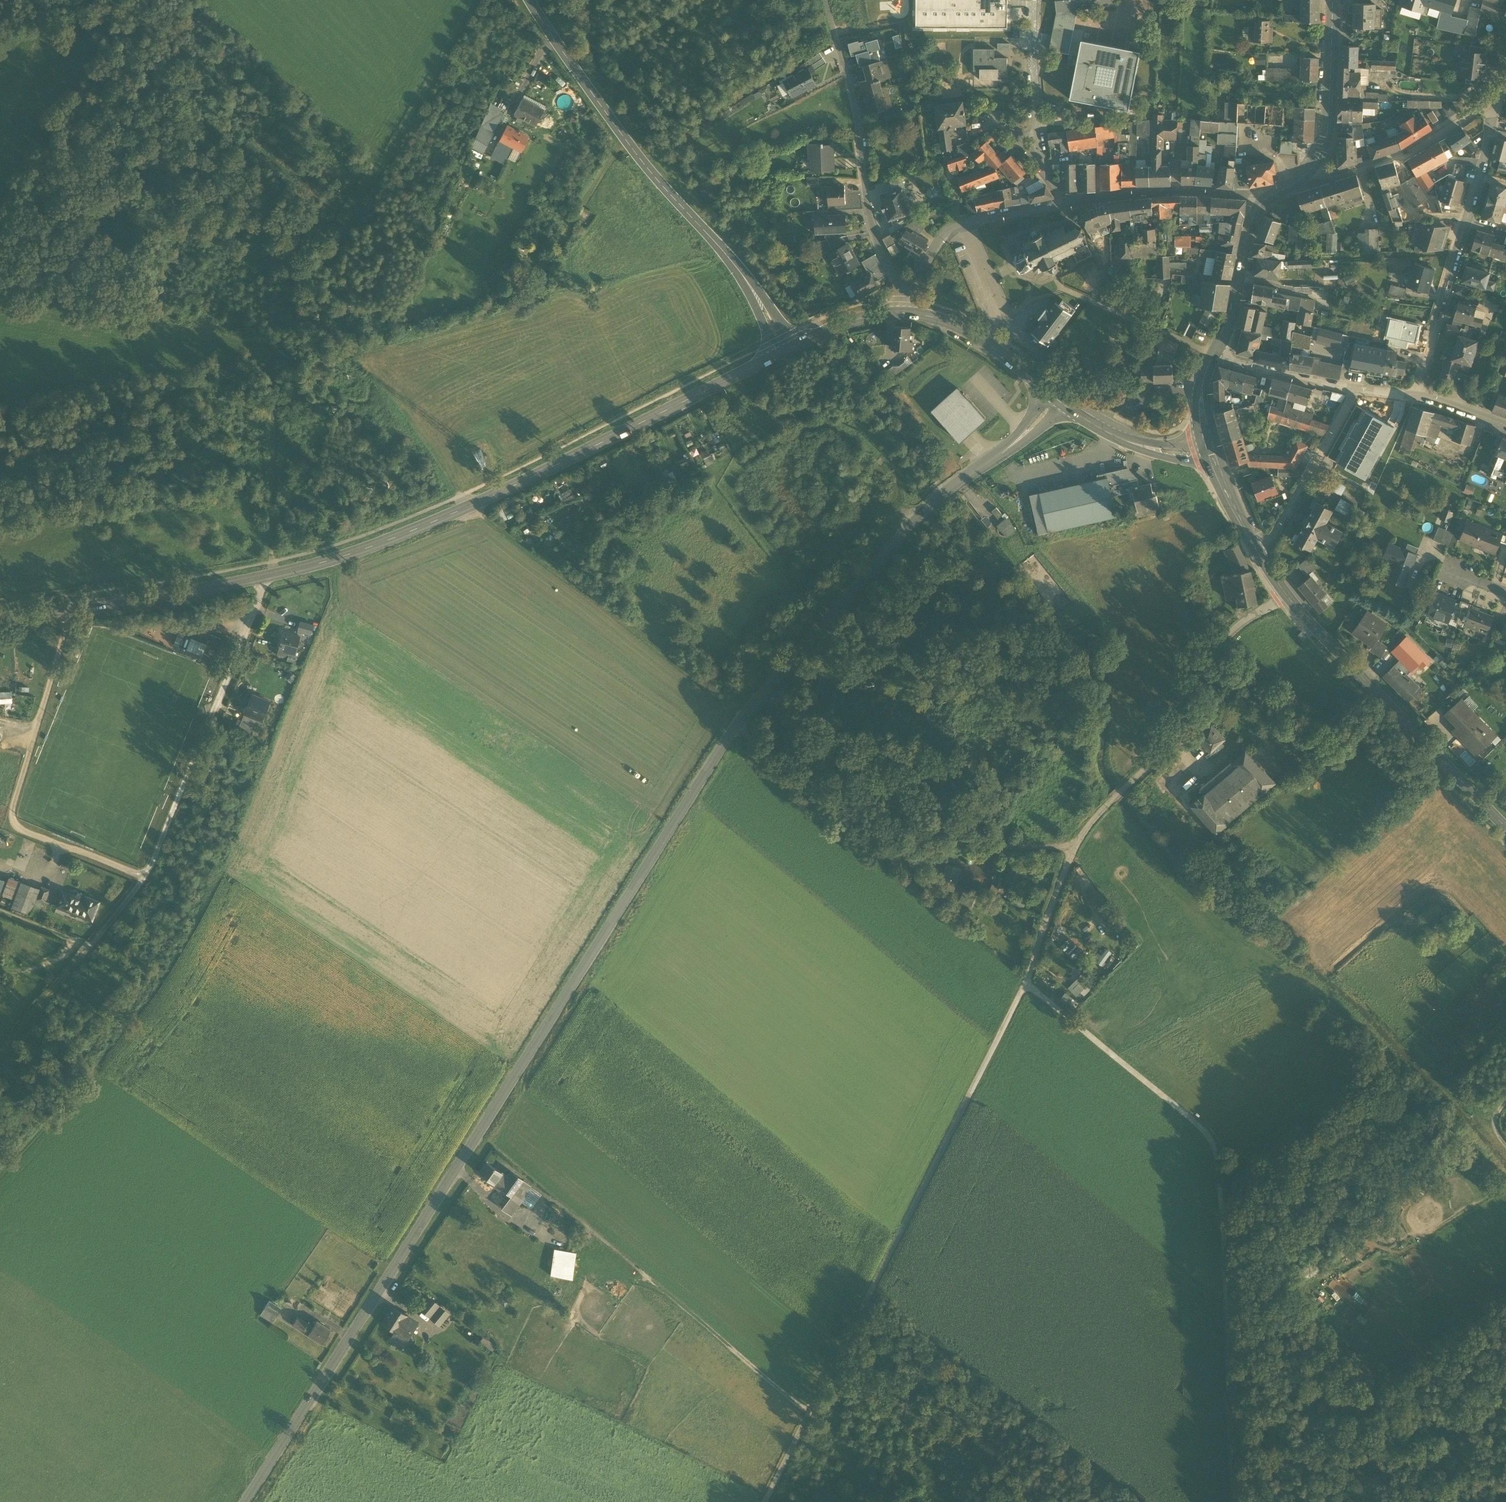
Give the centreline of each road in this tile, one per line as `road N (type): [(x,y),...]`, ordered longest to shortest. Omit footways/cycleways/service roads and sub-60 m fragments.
road 1 (secondary): [(244,1501),(733,725),(922,513),(1057,399)]
road 2 (track): [(766,1501),(1026,985),(1075,848),(1124,788)]
road 3 (track): [(478,0),(274,354),(271,562)]
road 4 (track): [(1026,985),(1225,1146),(1236,1501)]
road 5 (secondary): [(267,576),(354,553),(473,504),(785,350)]
road 6 (tertiary): [(533,0),(636,154),(742,273),(785,350)]
road 7 (track): [(733,725),(883,848),(1075,848)]
road 8 (unclassified): [(66,609),(10,824),(148,875)]
road 9 (unclassified): [(148,875),(267,576)]
road 10 (secondary): [(1286,595),(1505,828)]
road 11 (residential): [(1416,397),(1490,137),(1491,97)]
road 12 (residential): [(910,288),(880,245),(866,200),(857,117),(826,0)]
road 13 (unclassified): [(1124,788),(1174,740),(1210,646),(1286,595)]
road 14 (residential): [(1033,0),(1033,139),(1064,202)]
road 15 (secondary): [(66,609),(267,576)]
road 16 (residential): [(1491,97),(1398,157),(1309,178)]
road 17 (residential): [(1262,201),(1198,190),(1064,202)]
road 18 (residential): [(1261,557),(1356,390)]
road 19 (residential): [(1064,202),(958,223),(910,288)]
road 20 (unclassified): [(32,1017),(148,875)]
road 21 (secondary): [(1331,0),(1328,133),(1309,178)]
road 22 (secondary): [(903,313),(979,337),(1057,399)]
road 23 (secondary): [(1057,399),(1129,442),(1183,453),(1208,443)]
road 24 (secondary): [(1262,201),(1214,355)]
road 25 (residential): [(1214,355),(1356,390)]
road 26 (secondary): [(1208,443),(1261,557)]
road 27 (secondary): [(785,350),(862,318),(903,313)]

